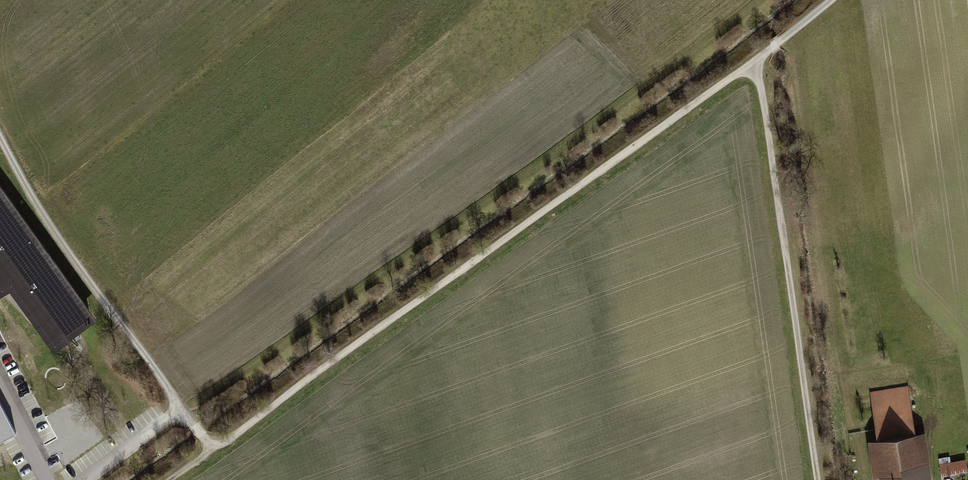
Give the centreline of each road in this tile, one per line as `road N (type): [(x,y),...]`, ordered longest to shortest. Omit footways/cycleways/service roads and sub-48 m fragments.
road 1 (track): [(170,479),(757,61),(829,0)]
road 2 (track): [(761,0),(590,128),(179,411)]
road 3 (track): [(757,61),(820,479)]
road 4 (track): [(0,133),(179,411)]

